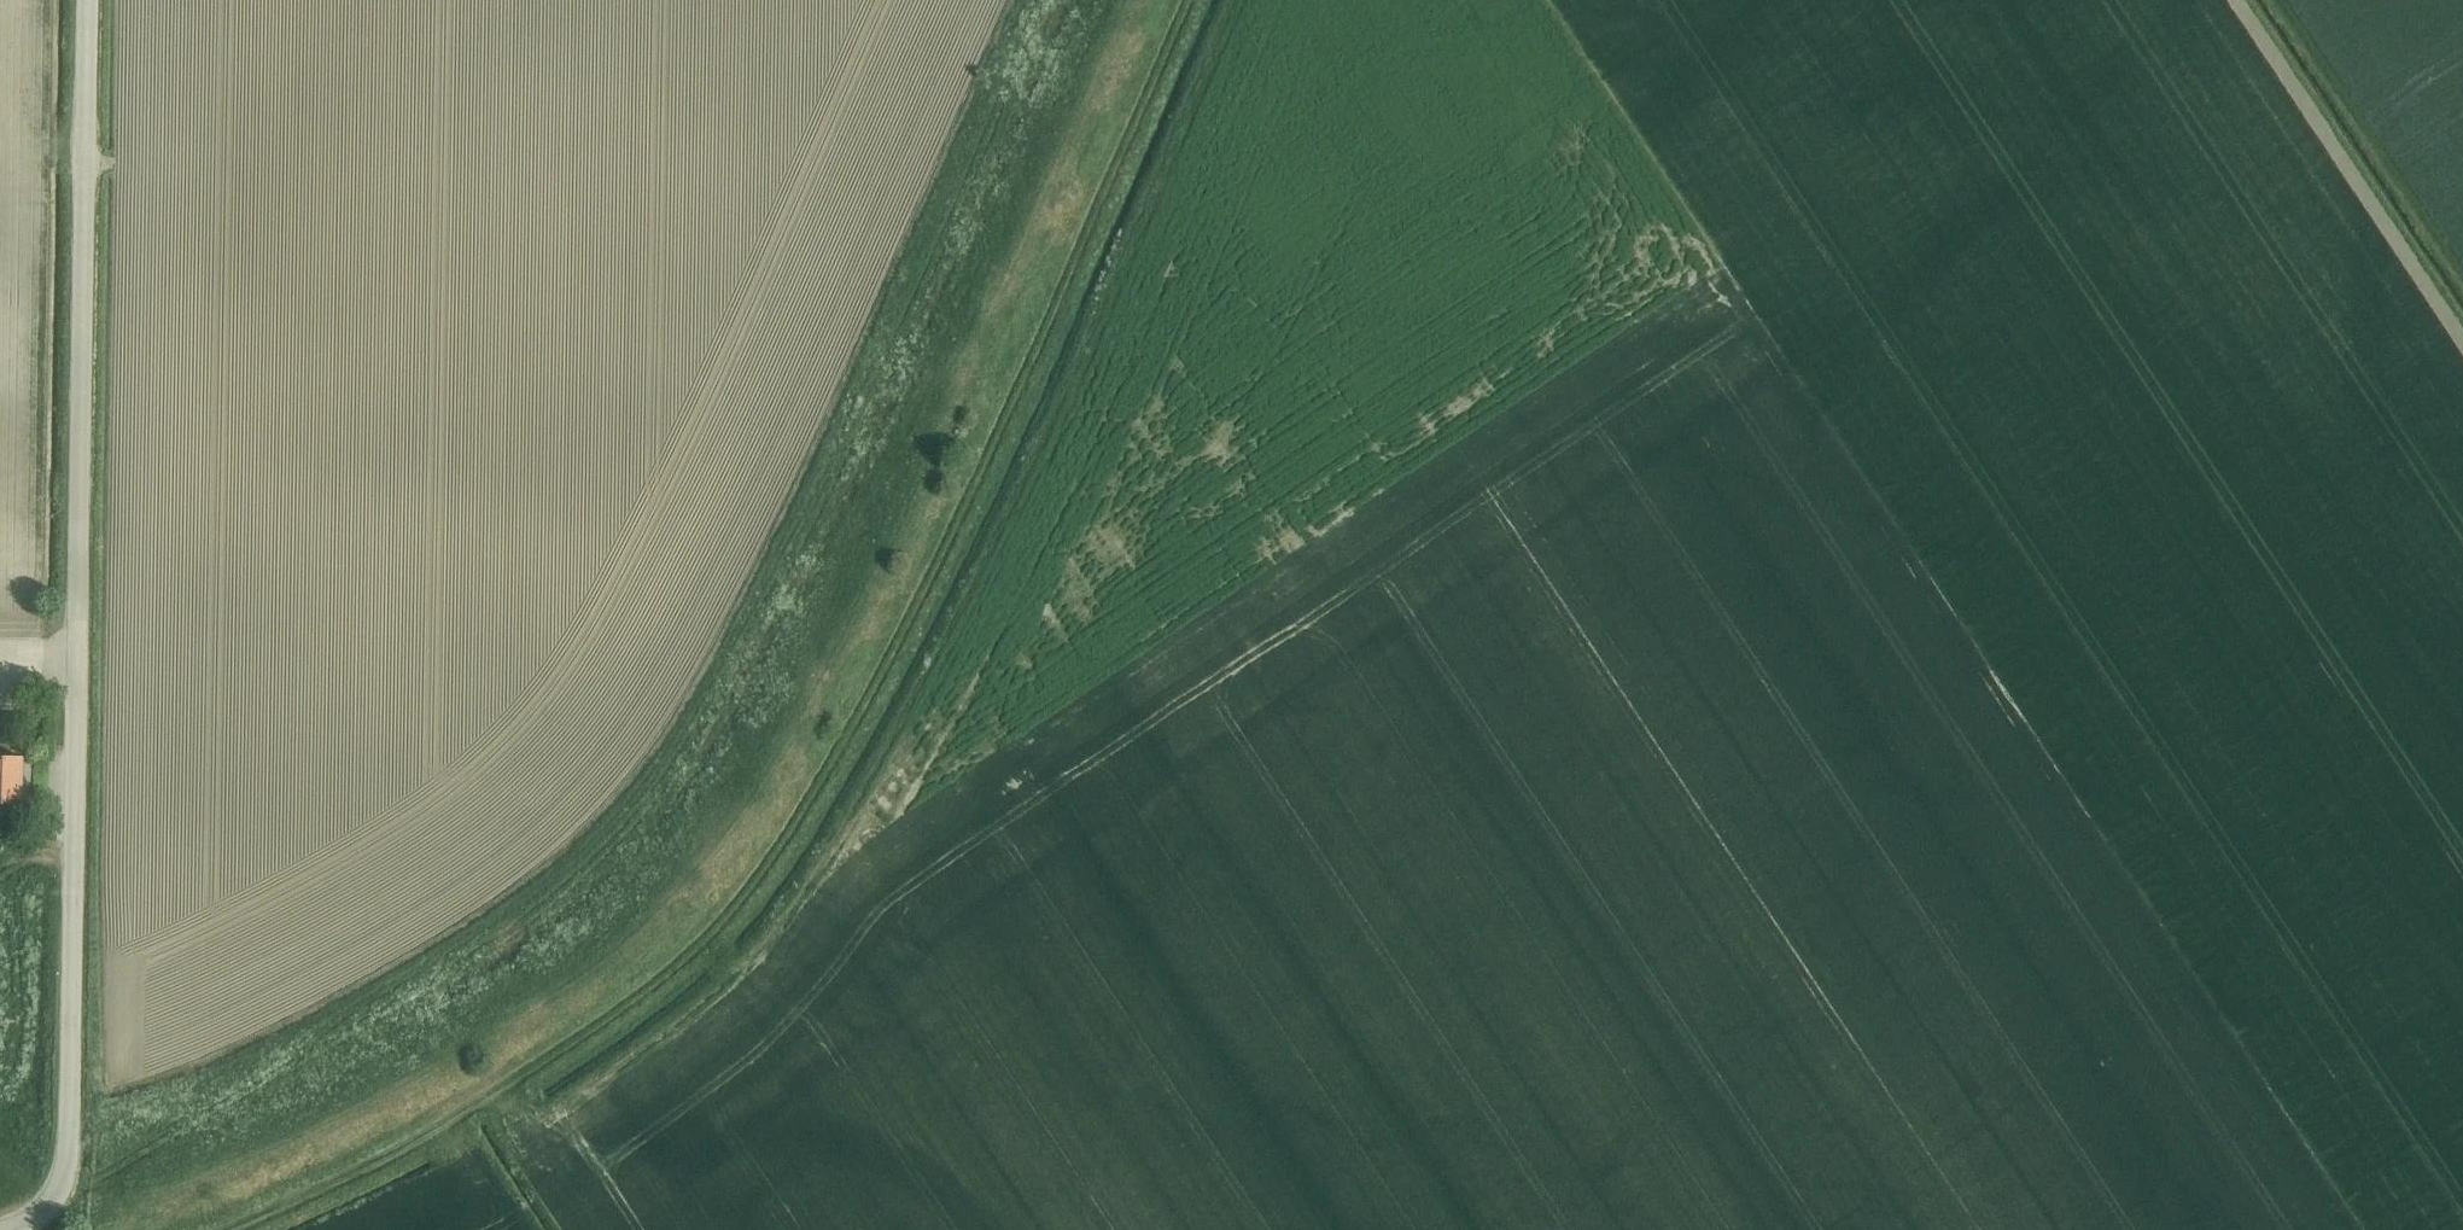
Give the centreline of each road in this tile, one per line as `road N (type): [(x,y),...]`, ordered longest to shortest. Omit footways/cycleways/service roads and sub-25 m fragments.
road 1 (track): [(223,1229),(442,1126),(652,987),(720,926),(785,844),(924,592),(1190,0)]
road 2 (unclassified): [(0,1229),(39,1212),(64,1187),(75,1146),(95,0)]

